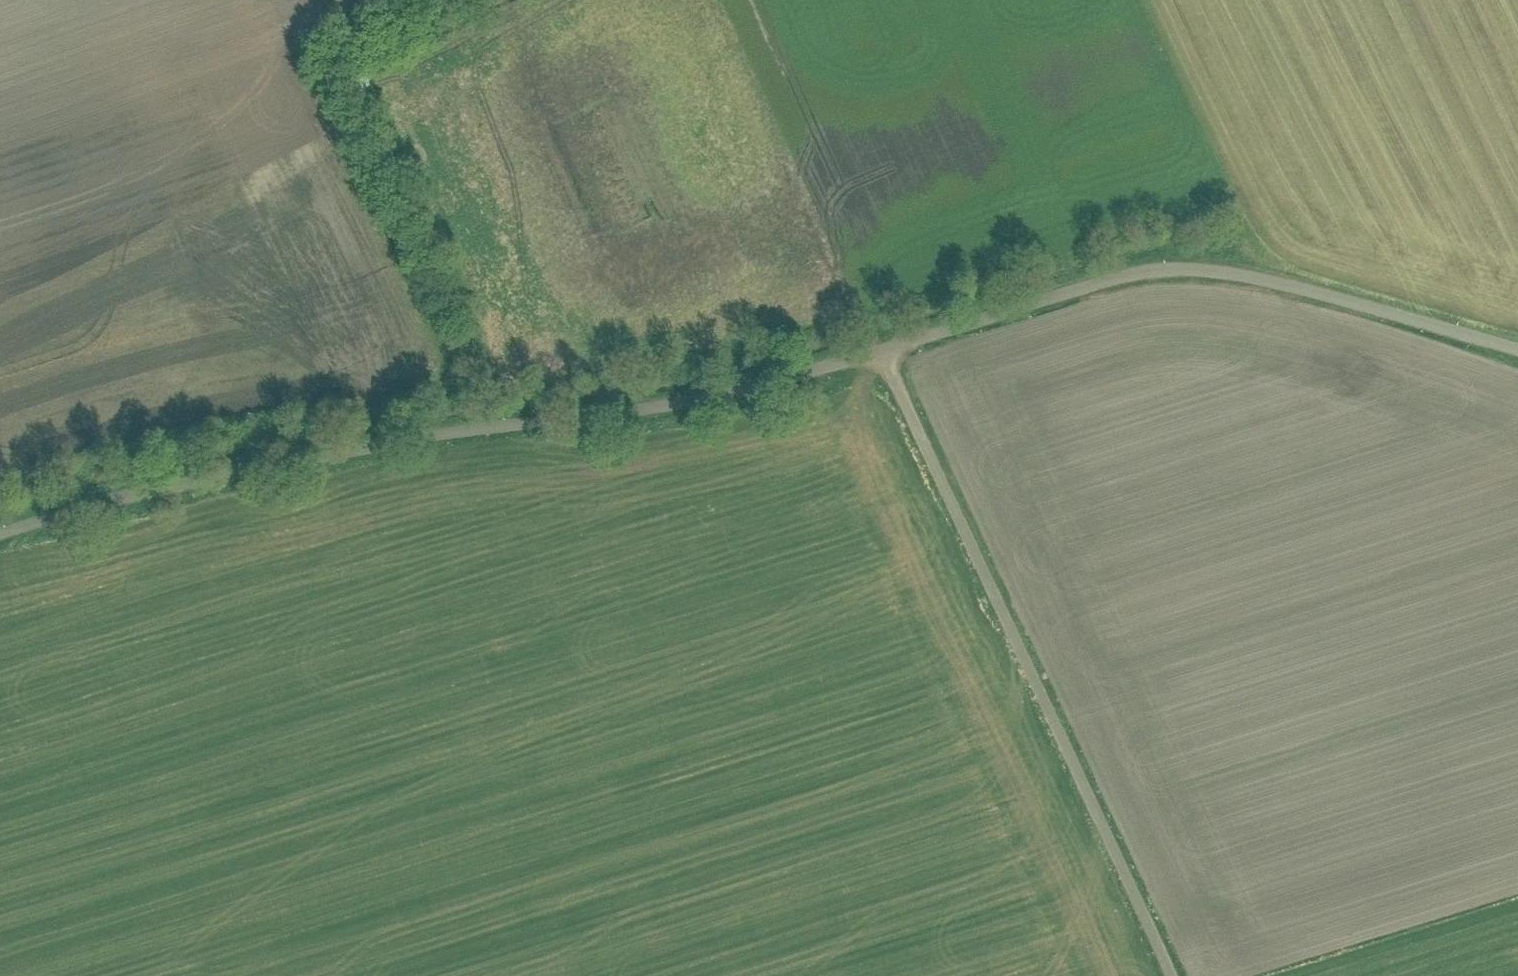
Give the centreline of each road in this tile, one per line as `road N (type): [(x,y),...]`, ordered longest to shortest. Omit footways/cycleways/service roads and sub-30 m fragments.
road 1 (unclassified): [(0,532),(188,482),(742,386),(882,351)]
road 2 (unclassified): [(1172,975),(882,351)]
road 3 (unclassified): [(1517,348),(1306,288),(1184,268),(1063,290),(882,351)]

